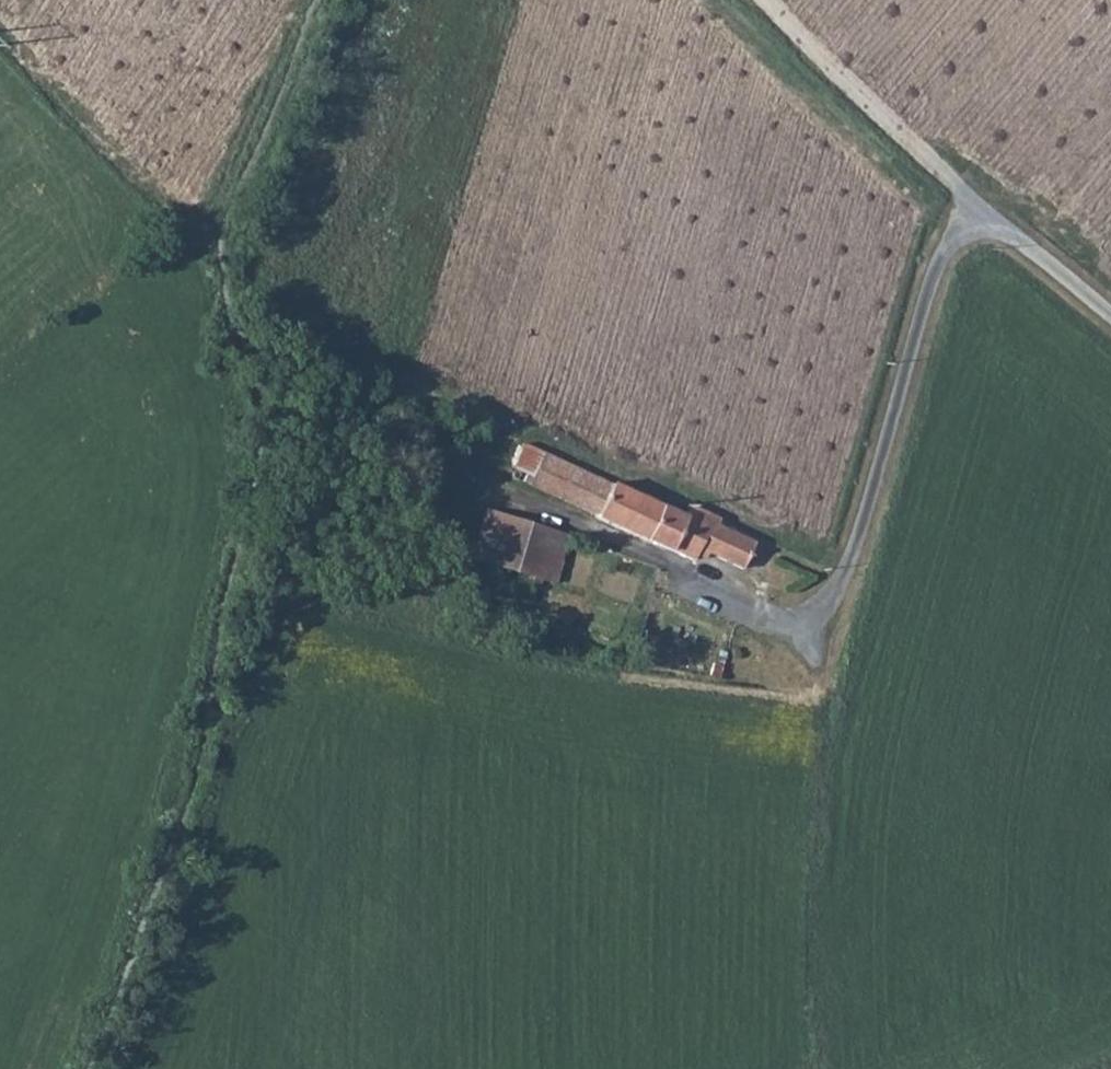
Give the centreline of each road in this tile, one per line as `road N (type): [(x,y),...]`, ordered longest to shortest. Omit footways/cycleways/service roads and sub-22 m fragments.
road 1 (unclassified): [(1110,318),(1006,234),(972,231),(952,244),(935,269),(862,532),(830,606),(792,626),(513,491)]
road 2 (track): [(972,231),(963,199),(942,173),(769,0)]

